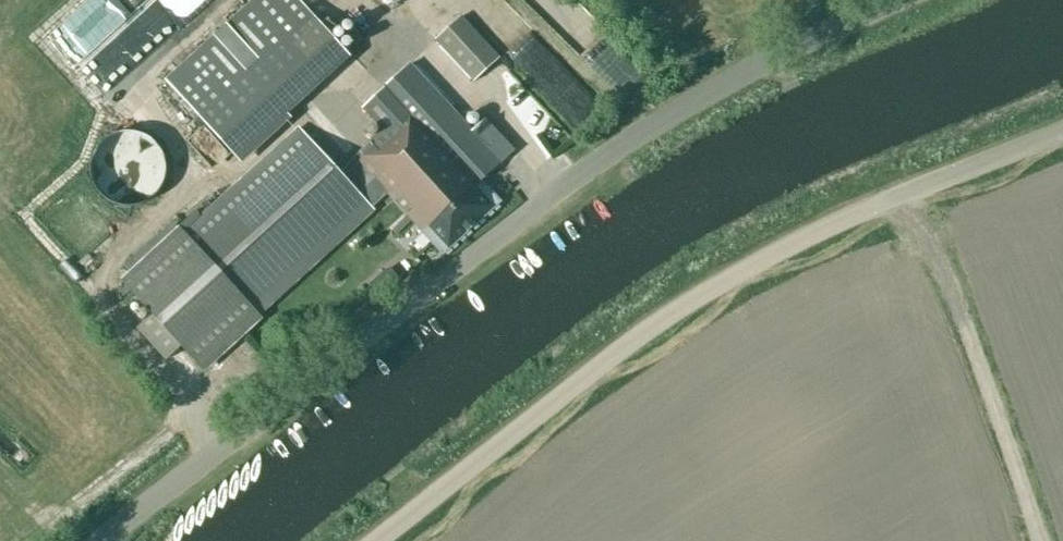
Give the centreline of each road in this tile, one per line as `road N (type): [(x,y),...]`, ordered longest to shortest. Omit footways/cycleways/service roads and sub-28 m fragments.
road 1 (tertiary): [(103,540),(546,198),(872,0)]
road 2 (unclassified): [(377,540),(647,329),(718,286),(785,246),(1062,126)]

